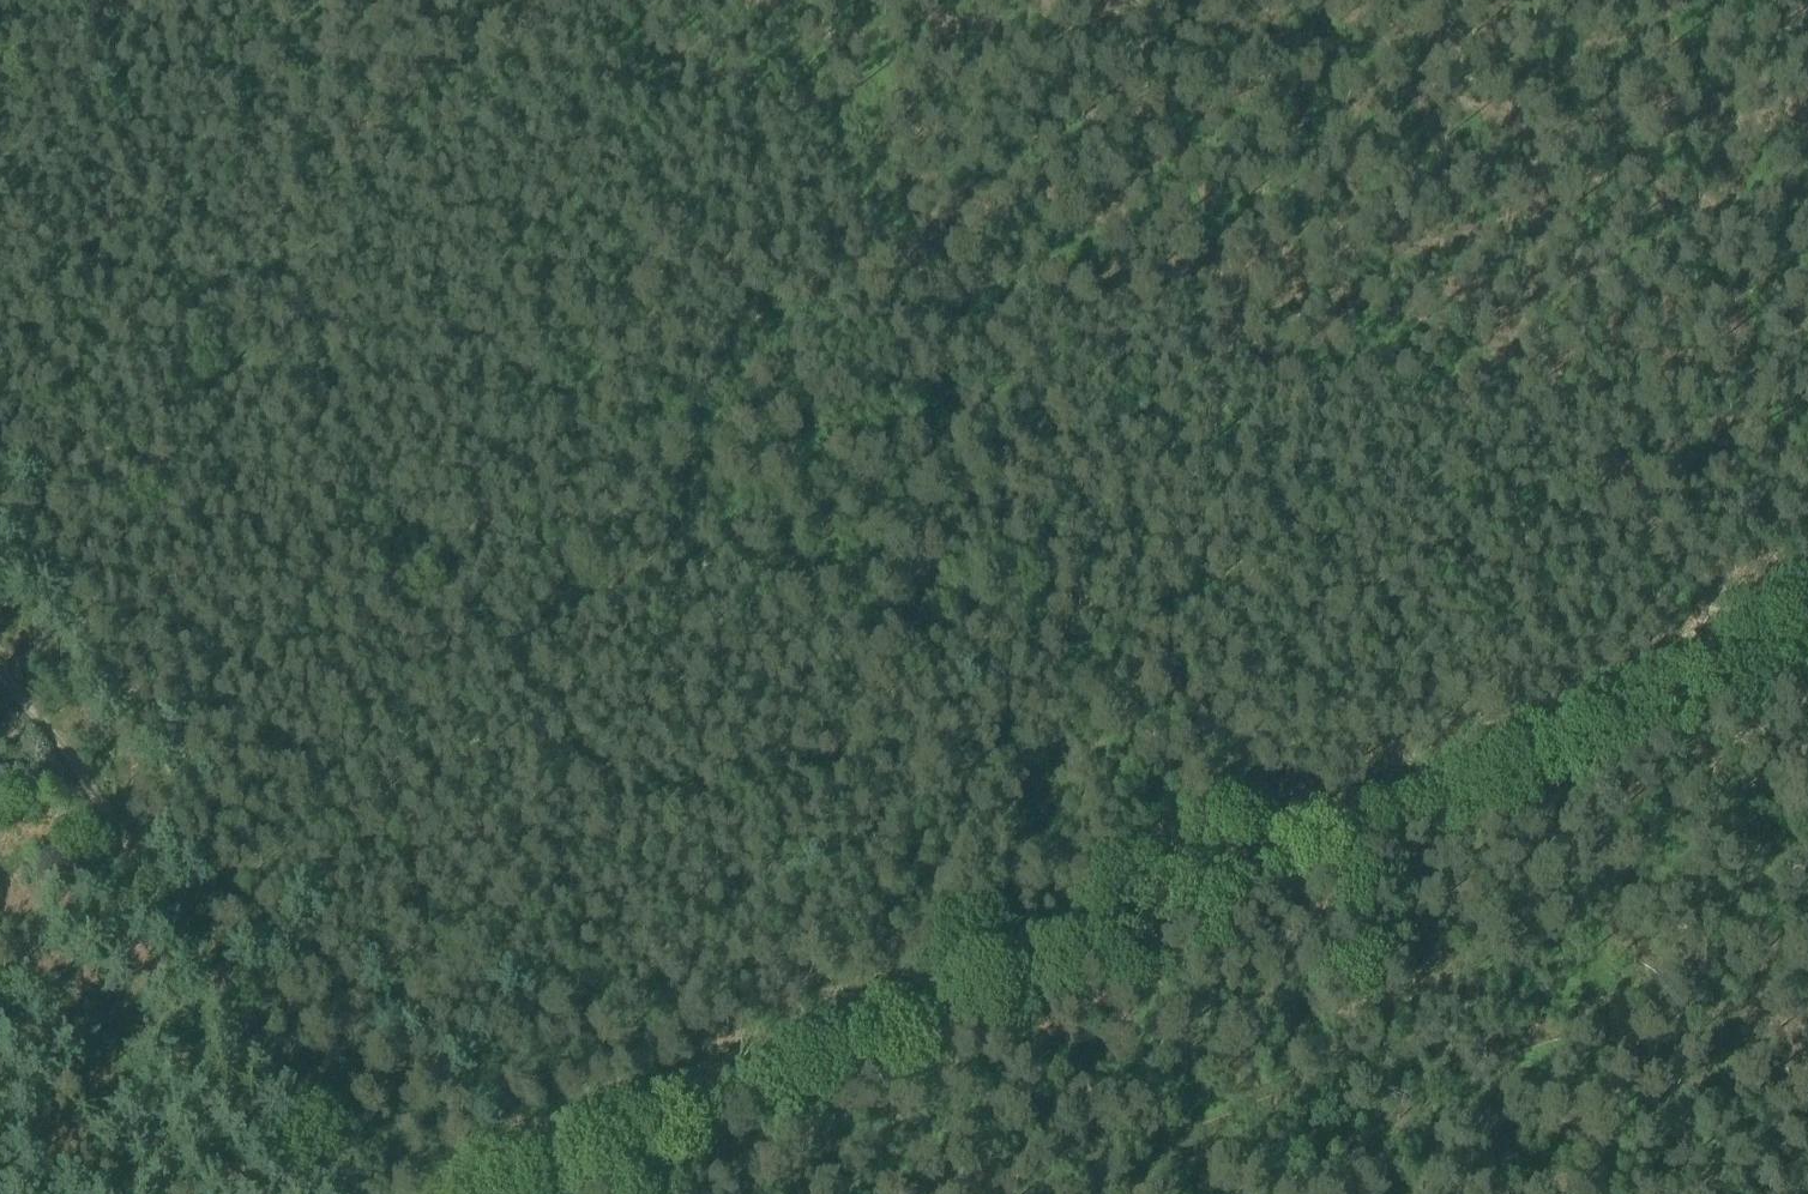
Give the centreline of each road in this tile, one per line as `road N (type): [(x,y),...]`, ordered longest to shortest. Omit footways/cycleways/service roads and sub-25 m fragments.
road 1 (unclassified): [(494,1193),(1807,643)]
road 2 (track): [(380,1193),(0,652)]

